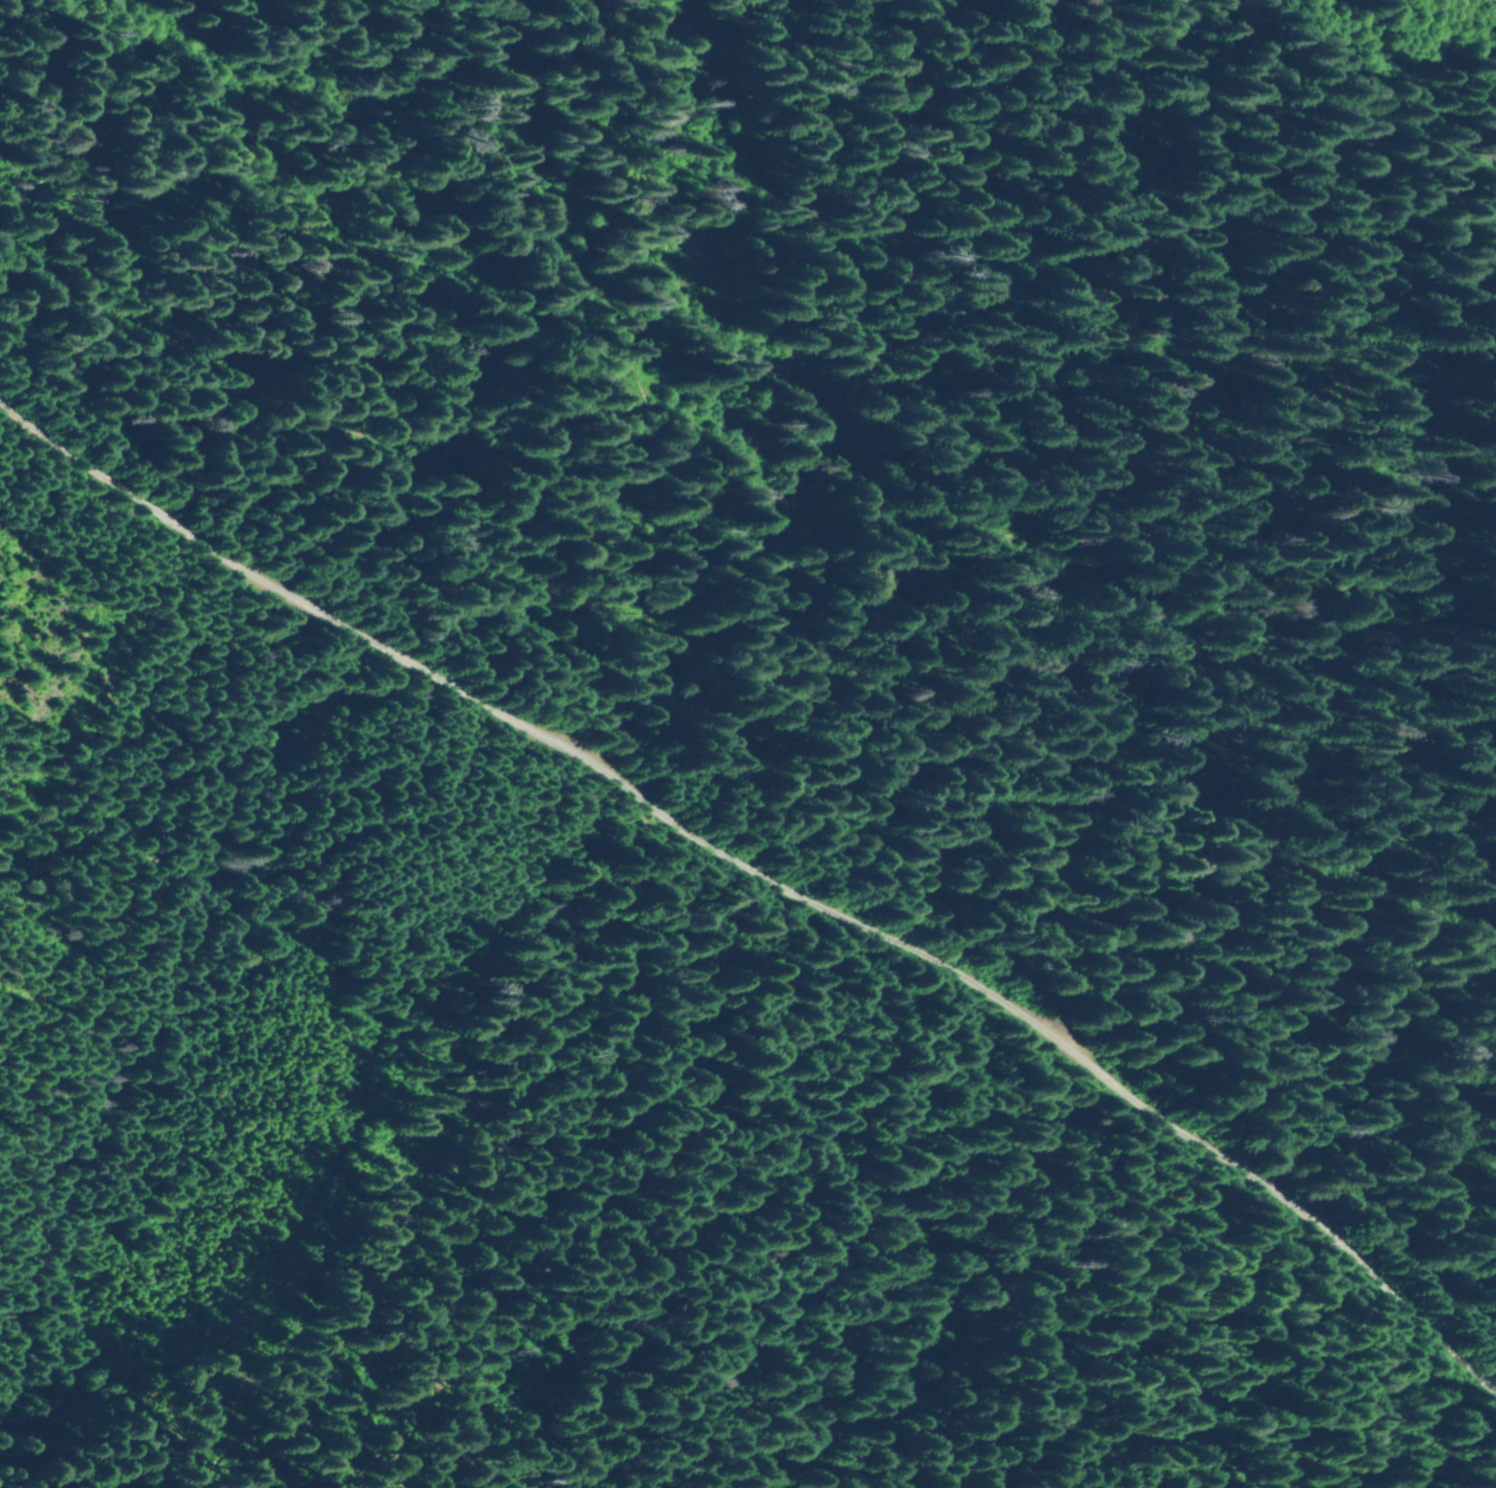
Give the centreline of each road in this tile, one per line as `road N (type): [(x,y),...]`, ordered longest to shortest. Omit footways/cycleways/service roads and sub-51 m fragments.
road 1 (track): [(1495,1365),(1358,1233),(996,973),(728,836),(607,750),(238,542),(0,381)]

